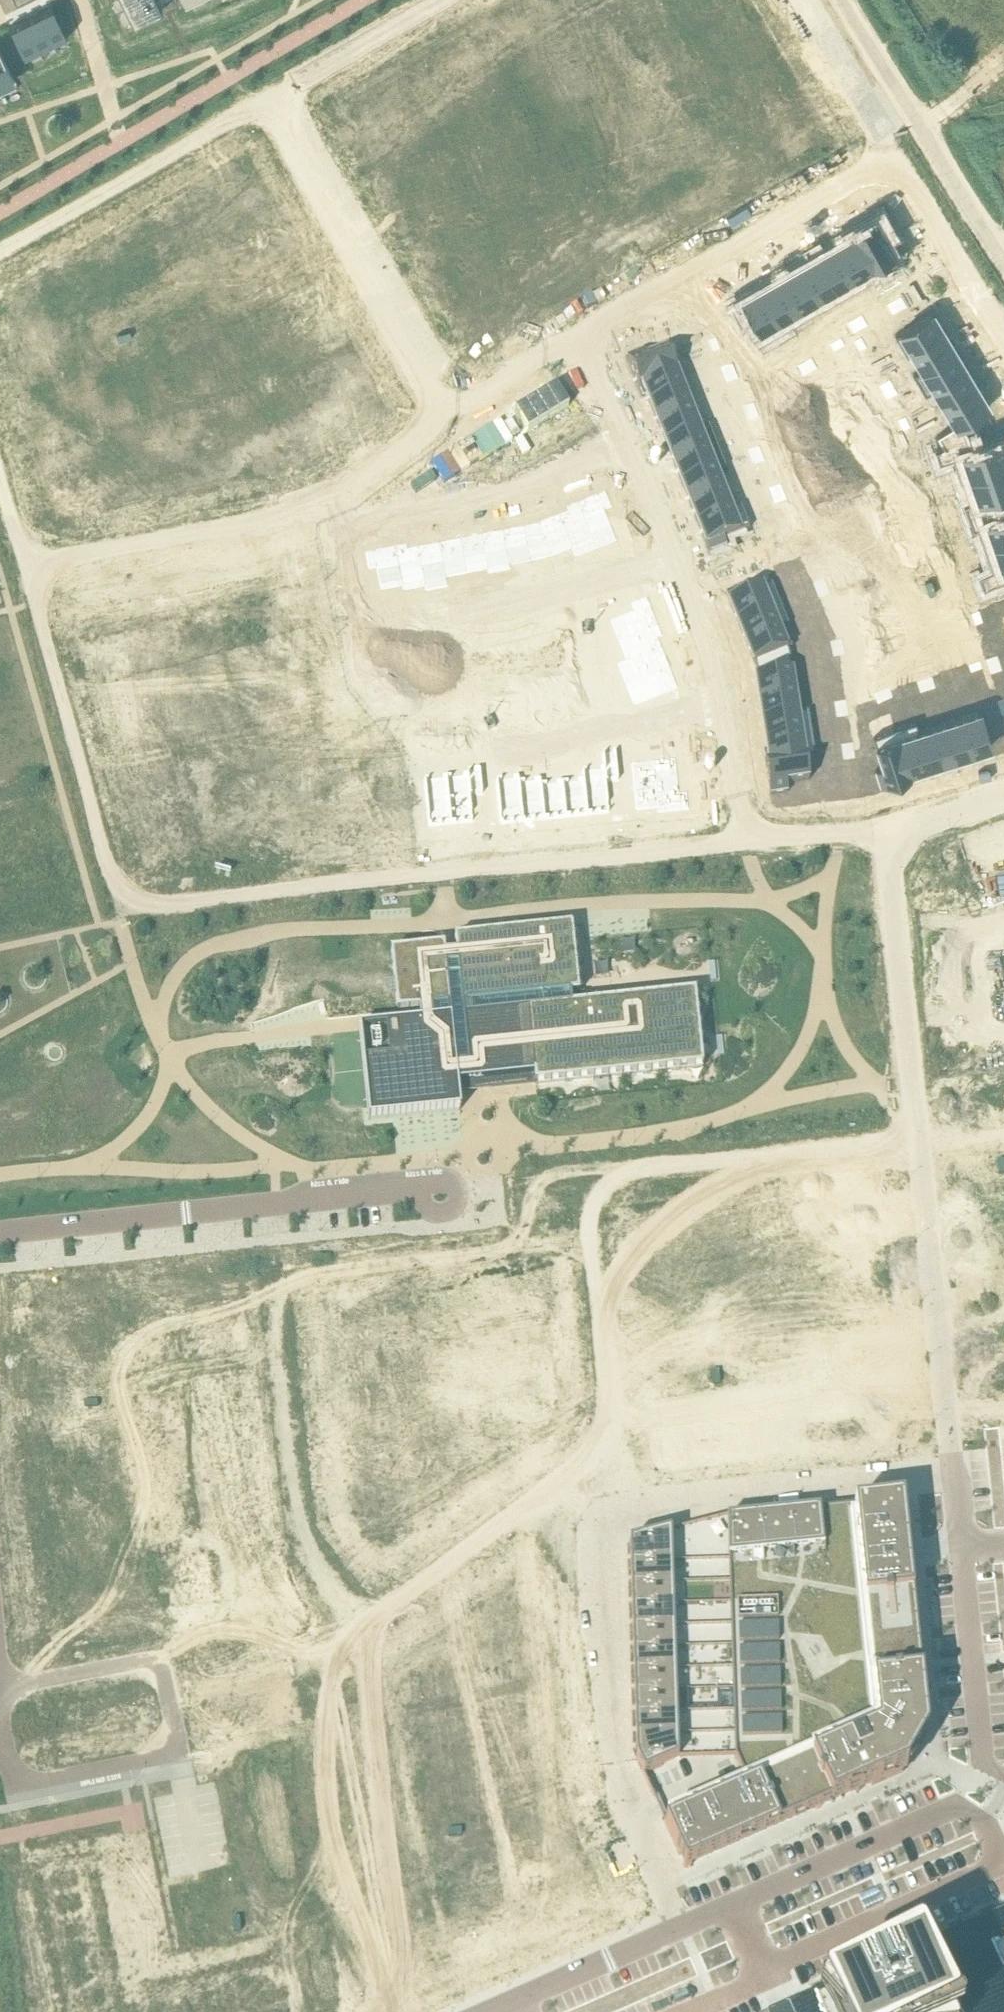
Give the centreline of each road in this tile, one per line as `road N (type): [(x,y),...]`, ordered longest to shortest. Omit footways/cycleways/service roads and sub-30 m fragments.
road 1 (residential): [(886,831),(956,1483)]
road 2 (residential): [(586,325),(713,660),(747,843)]
road 3 (residential): [(747,843),(241,889)]
road 4 (residential): [(241,889),(117,903),(27,566)]
road 5 (residential): [(27,566),(285,523),(448,422)]
road 6 (residential): [(440,1197),(417,1188),(0,1233)]
road 7 (residential): [(620,1536),(625,1765),(682,1928)]
road 8 (unknown): [(535,1175),(918,1137)]
road 9 (residential): [(262,101),(448,422)]
road 10 (residential): [(586,325),(891,148)]
road 11 (residential): [(620,1536),(727,1507),(956,1483)]
road 12 (residential): [(345,1905),(488,1836),(461,1677)]
road 13 (residential): [(614,1434),(367,1621)]
road 14 (residential): [(762,1975),(1003,1863),(985,1823)]
road 15 (unclassified): [(1003,261),(842,0)]
road 16 (residential): [(0,248),(262,101)]
road 17 (residential): [(290,1356),(309,1538),(367,1621)]
road 18 (residential): [(985,1823),(961,1809),(942,1811),(732,1905)]
road 19 (residential): [(155,1371),(181,1620)]
road 20 (residential): [(962,1549),(981,1756),(1003,1775)]
road 21 (unknown): [(13,1778),(51,2011)]
road 22 (residential): [(891,148),(1003,337)]
road 23 (residential): [(210,1720),(0,1740)]
road 24 (residential): [(262,101),(443,0)]
road 25 (residential): [(345,1905),(336,1711)]
road 26 (residential): [(682,1928),(513,2002)]
road 27 (residential): [(714,1286),(721,1358),(831,1345)]
road 28 (residential): [(802,0),(891,148)]
road 29 (residential): [(448,422),(586,325)]
road 30 (residential): [(0,464),(109,431),(138,406)]
road 31 (unknown): [(0,1740),(13,1778),(22,1782),(121,1765)]
road 32 (unknown): [(225,384),(300,514)]
road 33 (residential): [(333,1643),(210,1720)]
road 34 (residential): [(257,1901),(249,1835),(173,1844)]
road 35 (residential): [(886,831),(747,843)]
road 36 (residential): [(290,1356),(155,1371)]
road 37 (residential): [(424,1343),(492,1336),(498,1402)]
road 38 (residential): [(290,1356),(424,1343)]
road 39 (unknown): [(326,212),(441,149)]
road 40 (residential): [(241,889),(228,761)]
road 41 (residential): [(210,1720),(336,1711)]
road 42 (residential): [(1003,794),(886,831)]

